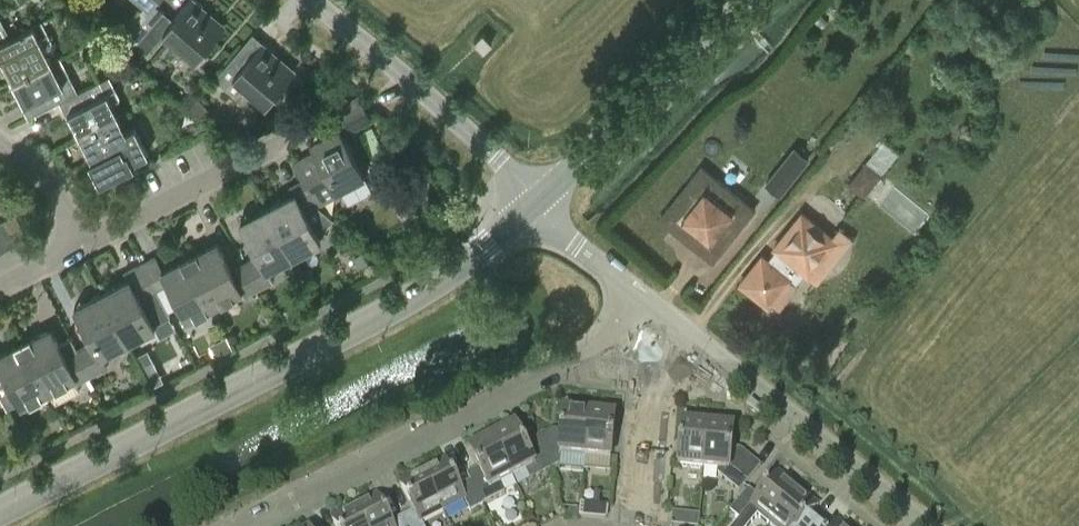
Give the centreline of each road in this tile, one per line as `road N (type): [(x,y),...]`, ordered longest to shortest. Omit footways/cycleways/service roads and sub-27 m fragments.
road 1 (tertiary): [(0,509),(355,327),(487,246),(536,201)]
road 2 (residential): [(258,525),(590,363),(649,304)]
road 3 (residential): [(922,525),(649,304)]
road 4 (residential): [(536,201),(307,0)]
road 5 (tertiary): [(536,201),(746,0)]
road 6 (residential): [(641,525),(649,304)]
road 7 (residential): [(106,227),(297,129)]
road 8 (residential): [(649,304),(536,201)]
road 9 (residential): [(106,227),(0,142)]

